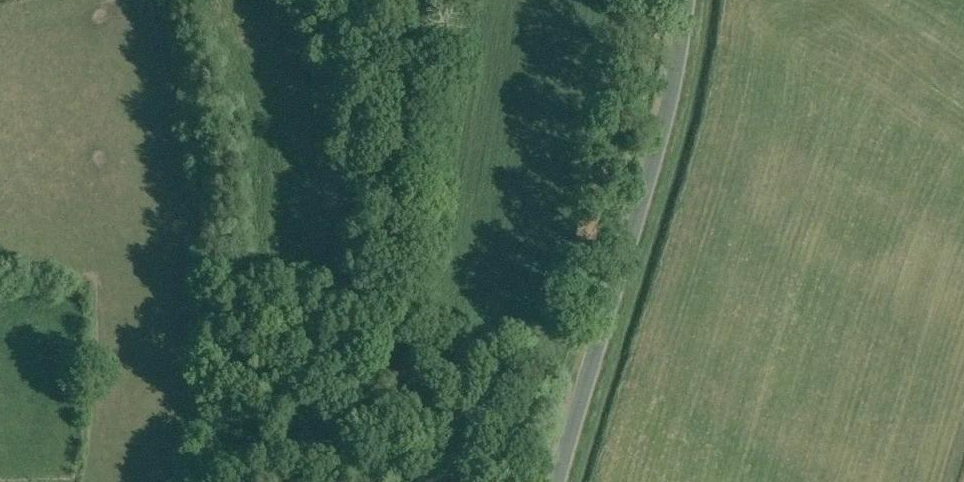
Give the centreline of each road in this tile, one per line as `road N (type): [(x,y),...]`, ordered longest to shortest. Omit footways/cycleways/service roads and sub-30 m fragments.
road 1 (unclassified): [(558,481),(667,131),(691,0)]

